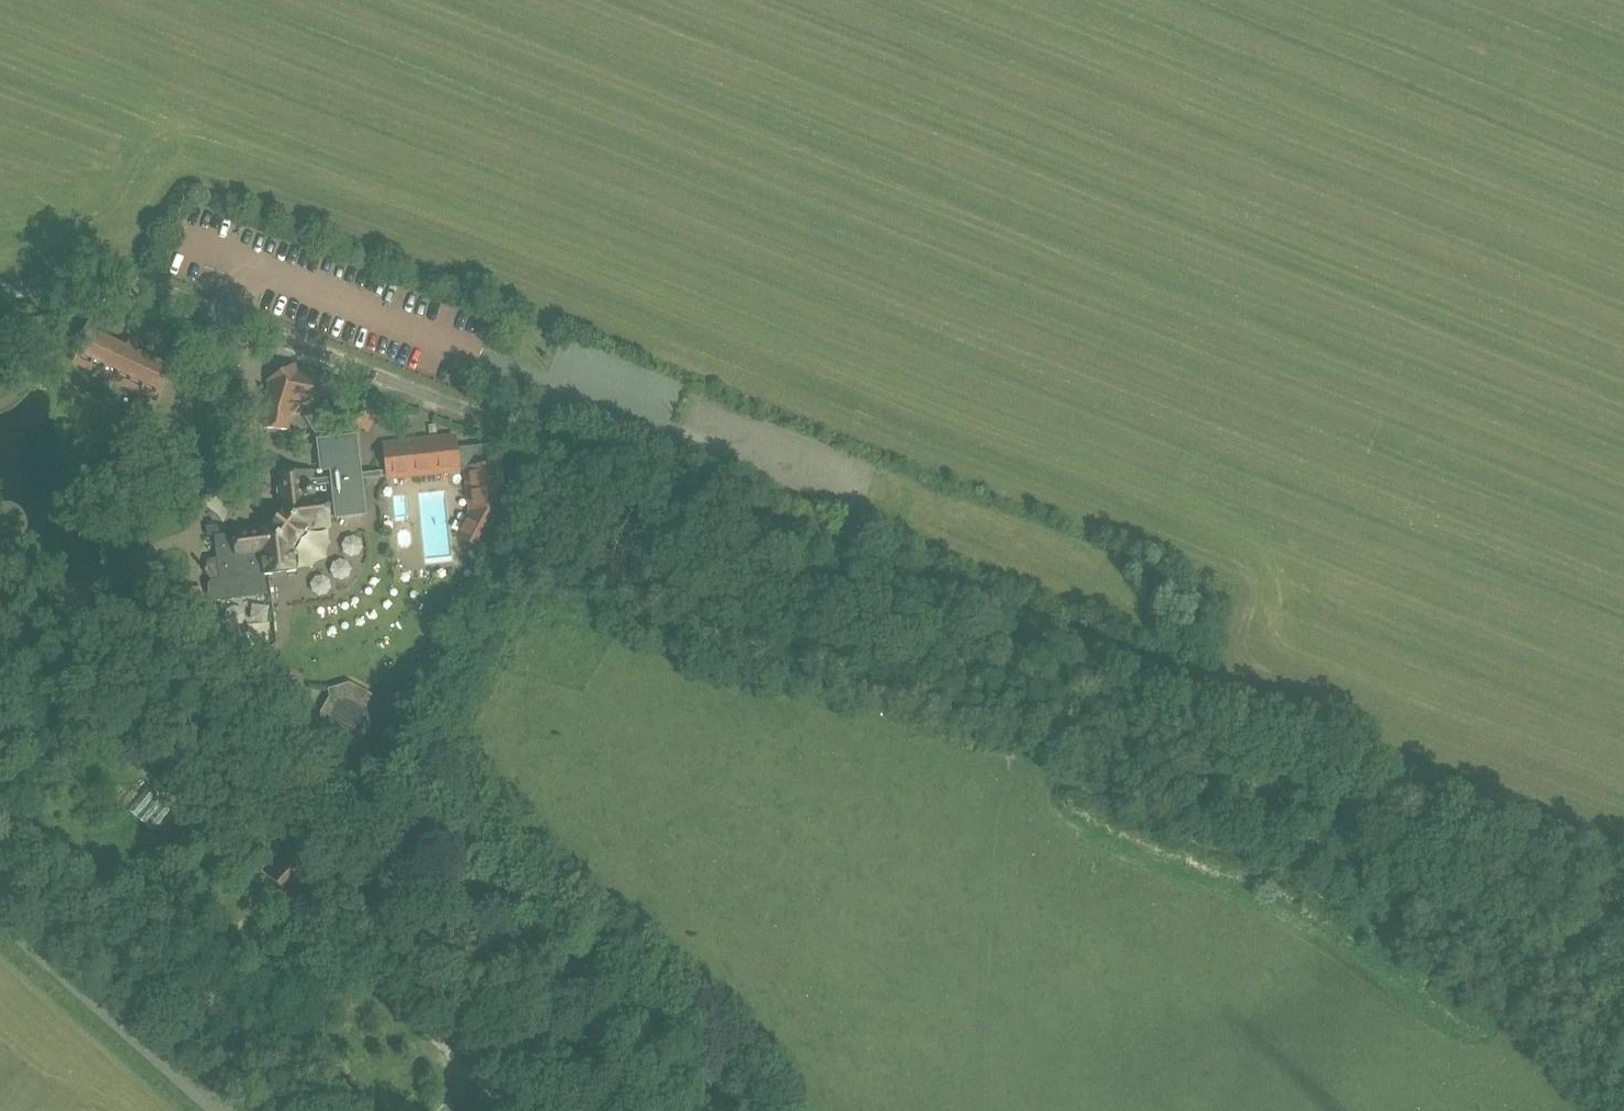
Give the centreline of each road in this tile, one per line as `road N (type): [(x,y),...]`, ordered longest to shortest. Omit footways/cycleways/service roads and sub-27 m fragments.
road 1 (unclassified): [(1623,861),(191,308),(105,281),(0,299)]
road 2 (unclassified): [(219,1110),(0,919)]

